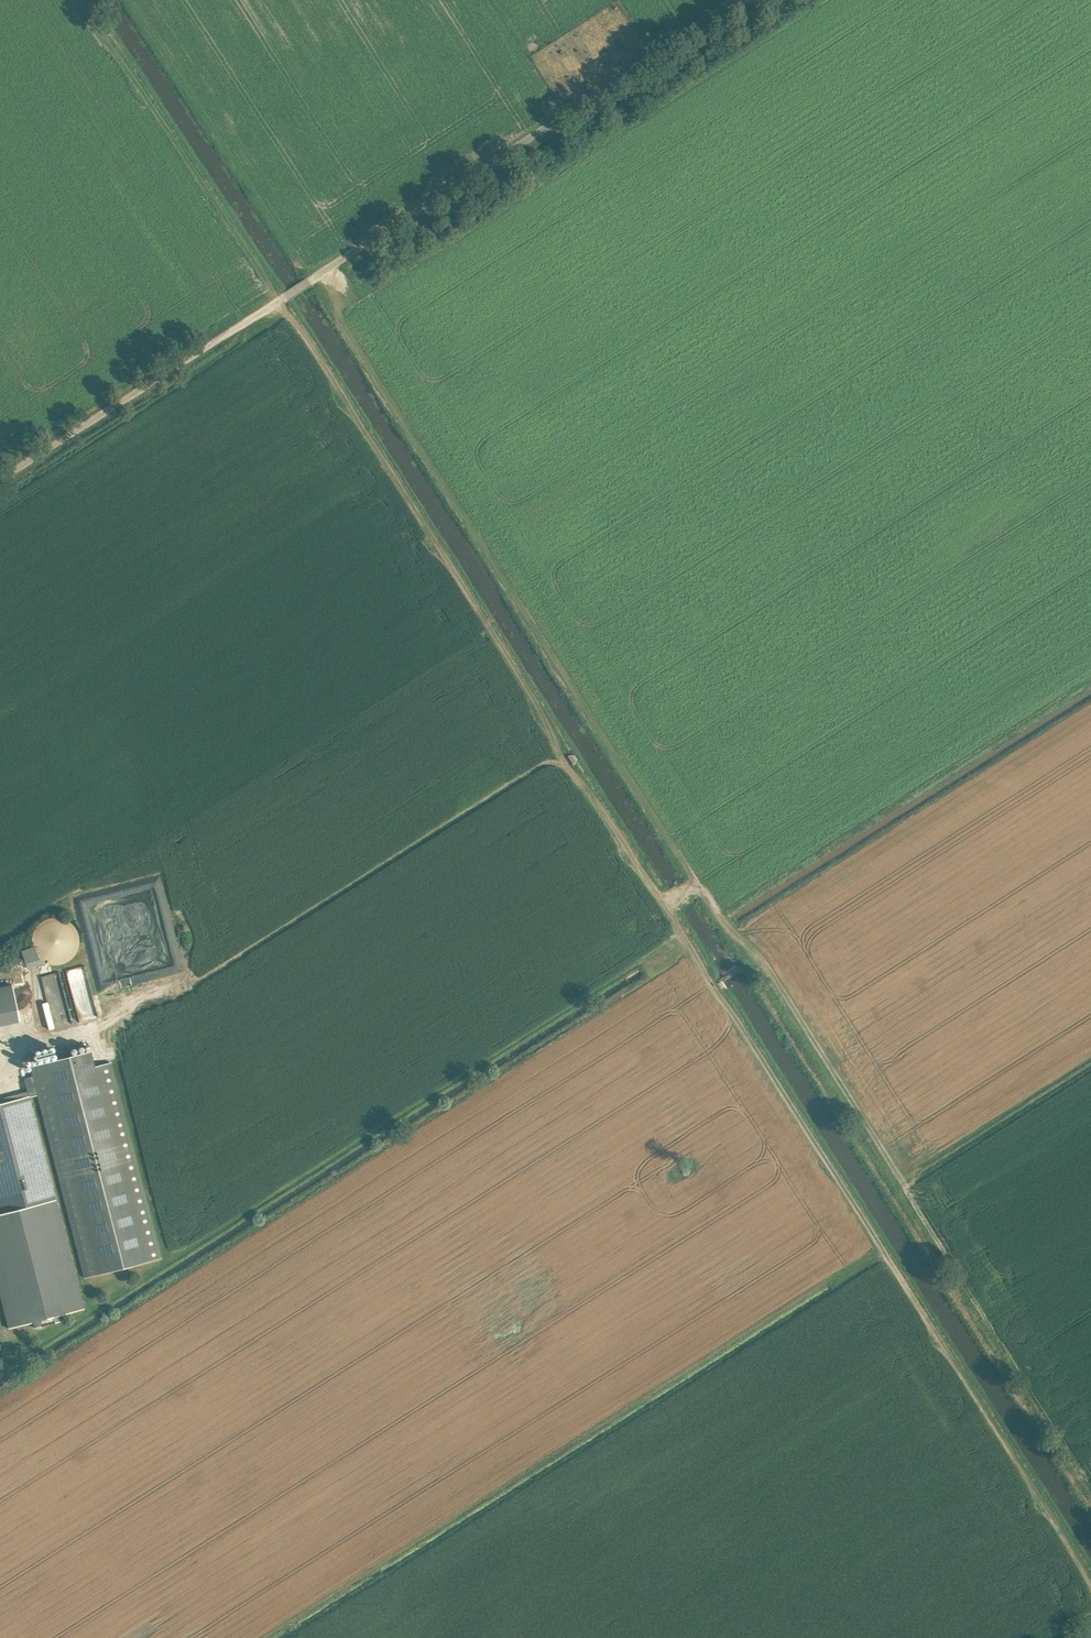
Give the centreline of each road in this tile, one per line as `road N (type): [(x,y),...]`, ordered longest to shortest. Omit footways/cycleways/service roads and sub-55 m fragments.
road 1 (unclassified): [(0,481),(752,0)]

